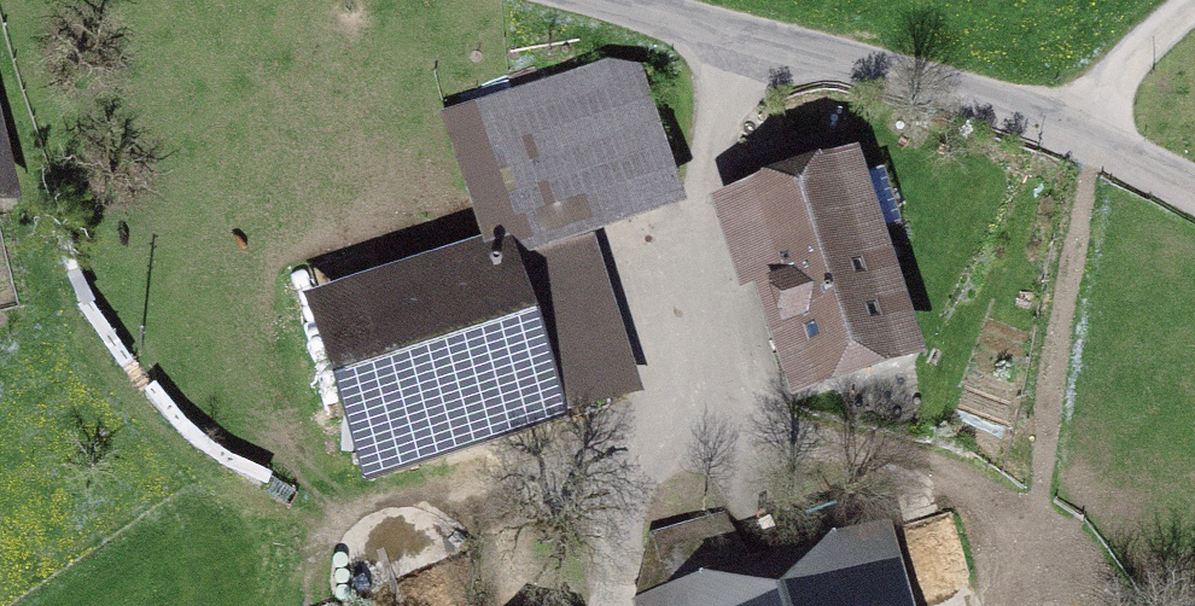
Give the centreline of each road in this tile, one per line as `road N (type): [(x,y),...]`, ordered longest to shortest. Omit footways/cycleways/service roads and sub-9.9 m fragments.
road 1 (track): [(1194,3),(1138,53),(1088,138),(1040,515),(864,449),(742,437),(589,456),(328,517)]
road 2 (unclassified): [(1194,192),(1088,138),(960,91),(614,0)]
road 3 (track): [(0,124),(32,242),(94,356),(219,485),(263,508),(328,517)]

